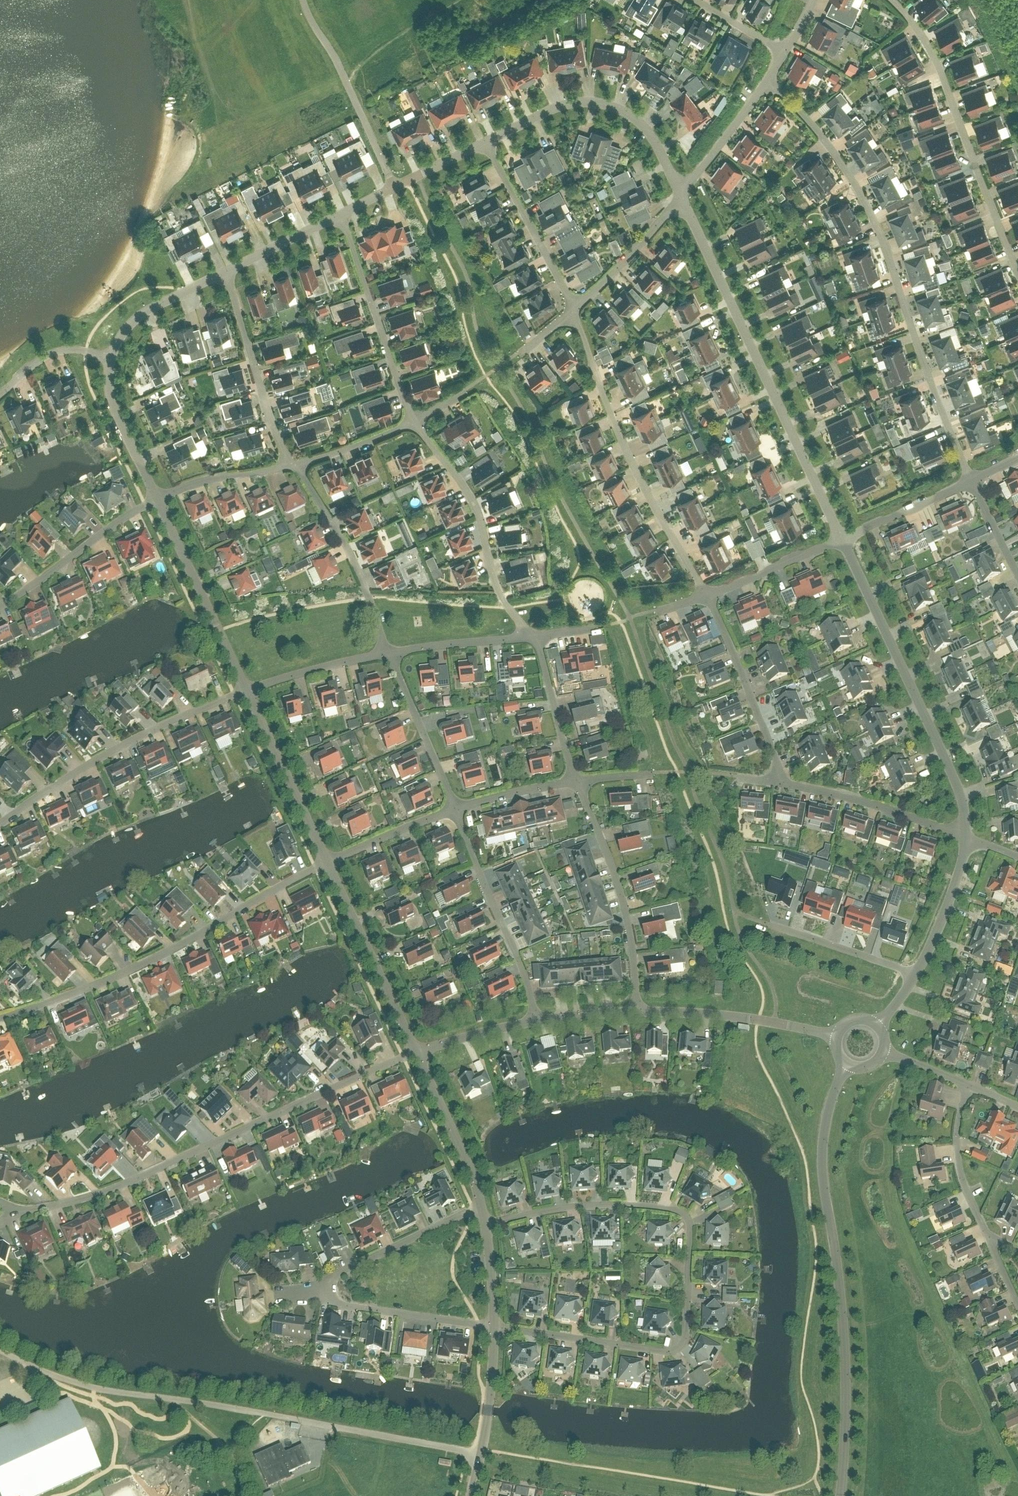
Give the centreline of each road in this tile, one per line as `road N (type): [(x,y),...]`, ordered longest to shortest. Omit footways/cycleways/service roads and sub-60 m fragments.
road 1 (residential): [(495,1329),(679,1348),(687,1337),(691,1230),(671,1211),(621,1206),(487,1227)]
road 2 (residential): [(769,82),(810,119),(867,202),(973,483)]
road 3 (unclassified): [(842,1495),(844,1340),(823,1160),(846,1065)]
road 4 (residential): [(417,1053),(149,1175),(19,1212)]
road 5 (unclassified): [(682,197),(842,540)]
road 6 (residential): [(328,864),(138,967),(0,1019)]
road 7 (unclassified): [(842,540),(954,780),(967,839)]
road 8 (residential): [(709,596),(634,466),(575,311)]
road 9 (residential): [(1017,268),(939,66),(894,0)]
road 10 (residential): [(247,692),(87,766),(0,822)]
road 11 (unclassified): [(488,142),(553,108),(604,103),(647,129),(682,197)]
road 12 (residential): [(525,639),(493,574),(475,501),(415,419)]
road 13 (residential): [(637,1012),(631,932),(576,782)]
road 14 (residential): [(536,1021),(455,809)]
road 15 (residential): [(415,419),(340,213)]
road 16 (unclassified): [(247,692),(157,499)]
road 17 (residential): [(389,652),(350,553),(294,464)]
road 18 (unclassified): [(417,1053),(328,864)]
road 19 (residential): [(294,464),(272,421),(226,271)]
road 20 (unclassified): [(837,1037),(758,1021),(637,1012)]
road 21 (residential): [(781,782),(709,596)]
road 22 (residential): [(781,782),(967,839)]
road 23 (unclassified): [(328,864),(247,692)]
road 24 (residential): [(575,311),(488,142)]
road 25 (residential): [(157,499),(0,606)]
road 26 (residential): [(483,1208),(341,1275),(328,1289)]
road 27 (residential): [(328,1289),(344,1306),(495,1329)]
road 28 (residential): [(455,809),(389,652)]
road 29 (unclassified): [(483,1208),(417,1053)]
road 30 (unclassified): [(472,1495),(495,1329)]
road 31 (unclassified): [(340,213),(488,142)]
road 32 (residential): [(971,1087),(957,1156),(989,1241)]
road 33 (residential): [(575,311),(682,197)]
road 34 (residential): [(769,925),(914,975)]
road 35 (unclassified): [(157,499),(114,407),(110,358)]
road 36 (residential): [(576,782),(539,637)]
road 37 (unclassified): [(110,358),(140,314),(226,271)]
road 38 (residential): [(389,652),(247,692)]
road 39 (unclassified): [(967,839),(947,909),(914,975)]
road 40 (residential): [(709,596),(842,540)]
road 41 (residential): [(682,197),(769,82)]
road 42 (residential): [(842,540),(973,483)]
road 43 (residential): [(294,464),(157,499)]
road 44 (residential): [(455,809),(328,864)]
road 45 (residential): [(525,639),(389,652)]
road 46 (residential): [(415,419),(294,464)]
road 47 (unclassified): [(226,271),(340,213)]
road 48 (residential): [(0,395),(49,353),(78,349),(110,358)]
road 49 (residential): [(576,782),(455,809)]
road 50 (unclassified): [(536,1021),(417,1053)]

